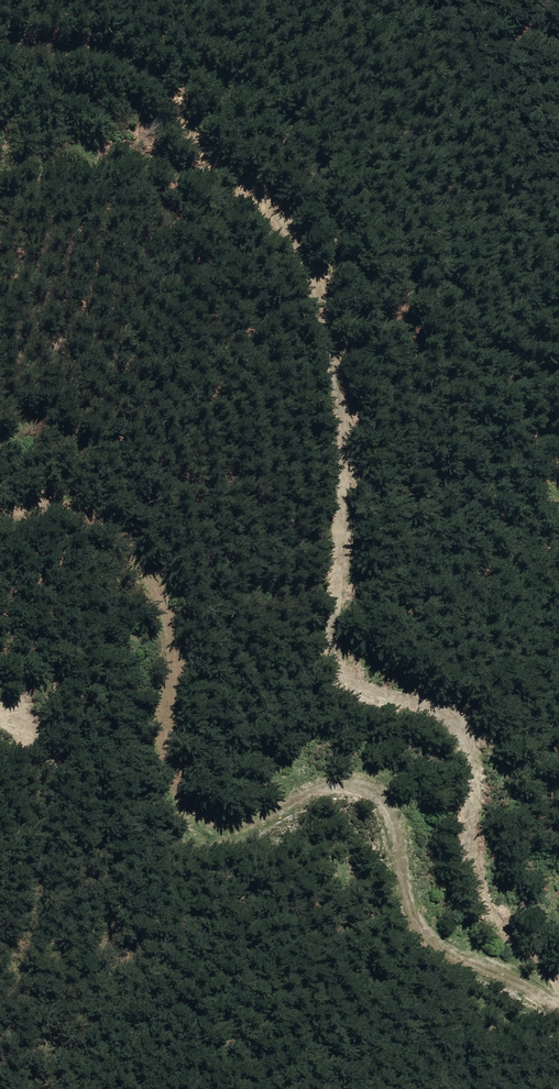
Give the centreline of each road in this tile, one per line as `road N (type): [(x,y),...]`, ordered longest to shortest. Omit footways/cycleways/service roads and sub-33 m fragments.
road 1 (track): [(558,975),(500,930),(474,880),(471,767),(456,728),(419,707),(364,692),(340,670),(334,628),(344,446),(313,278),(292,231),(213,168),(137,74),(69,52)]
road 2 (track): [(0,516),(29,504),(73,506),(126,539),(164,602),(172,657),(163,742),(181,803),(202,821),(252,821),(303,797),(357,790),(379,806),(394,837),(406,895),(427,938),(558,1004)]

